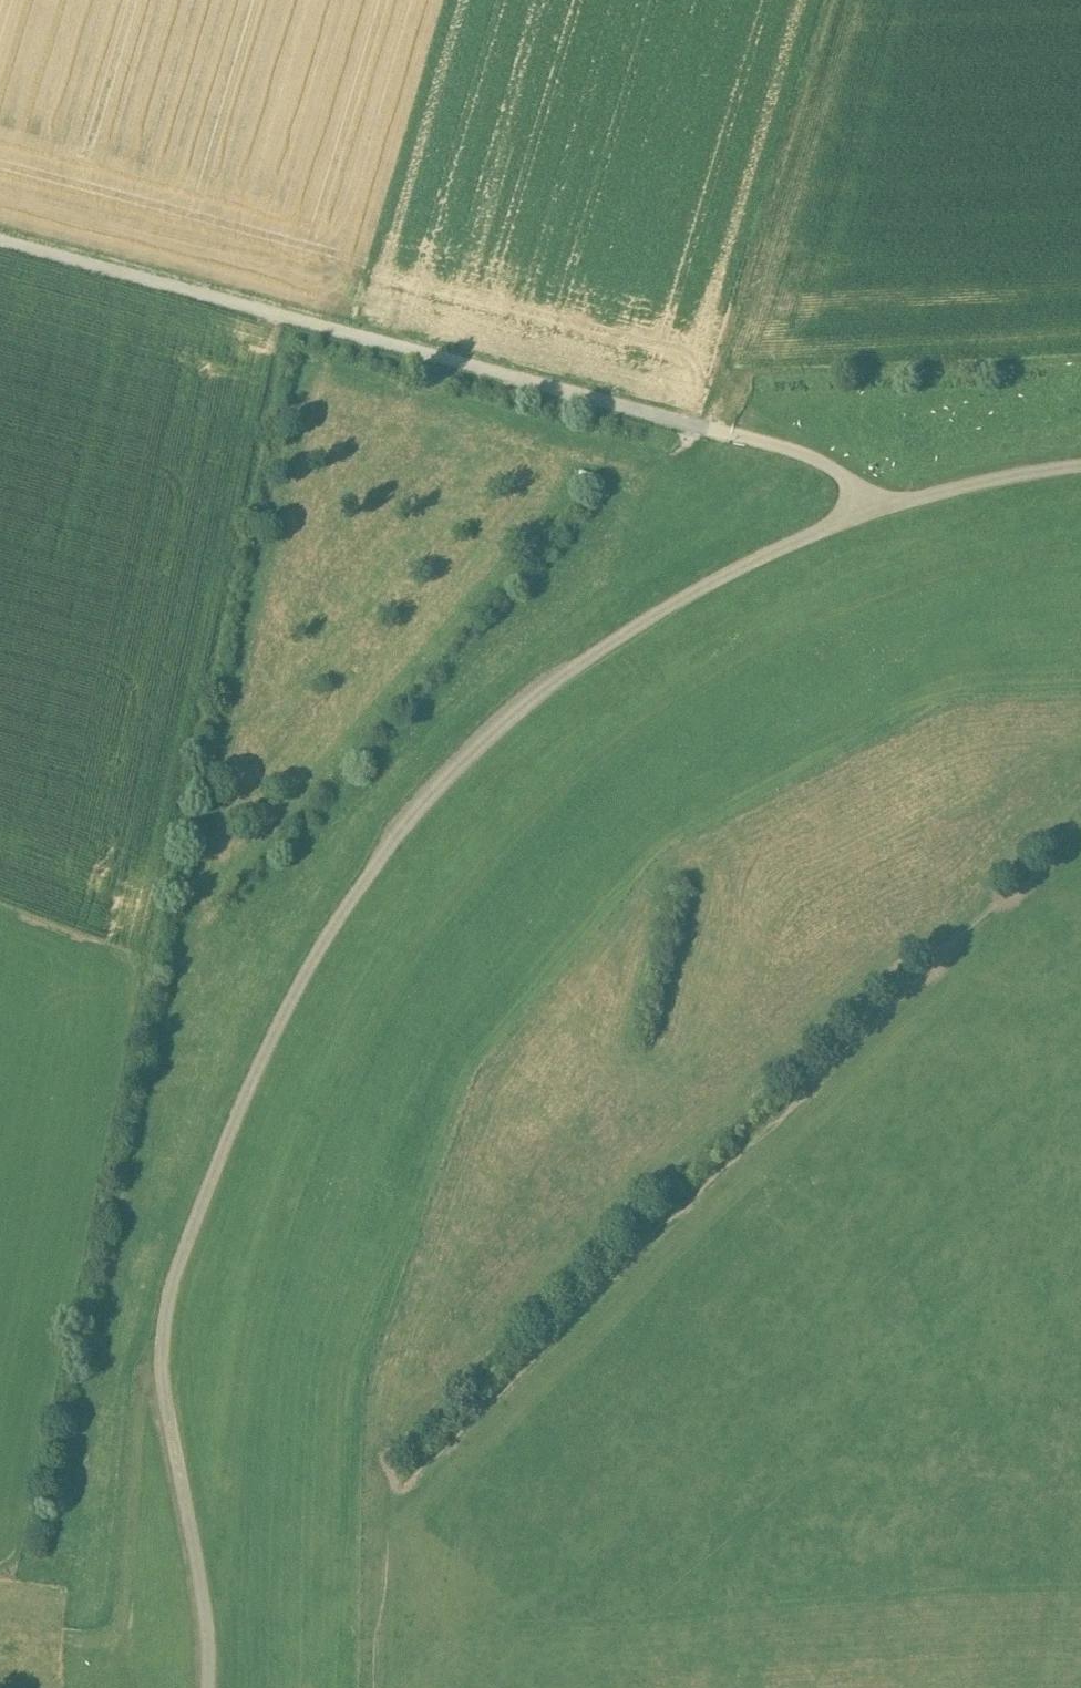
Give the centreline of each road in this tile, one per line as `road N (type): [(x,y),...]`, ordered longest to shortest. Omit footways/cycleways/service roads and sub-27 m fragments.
road 1 (track): [(0,239),(813,459),(847,482),(863,512)]

